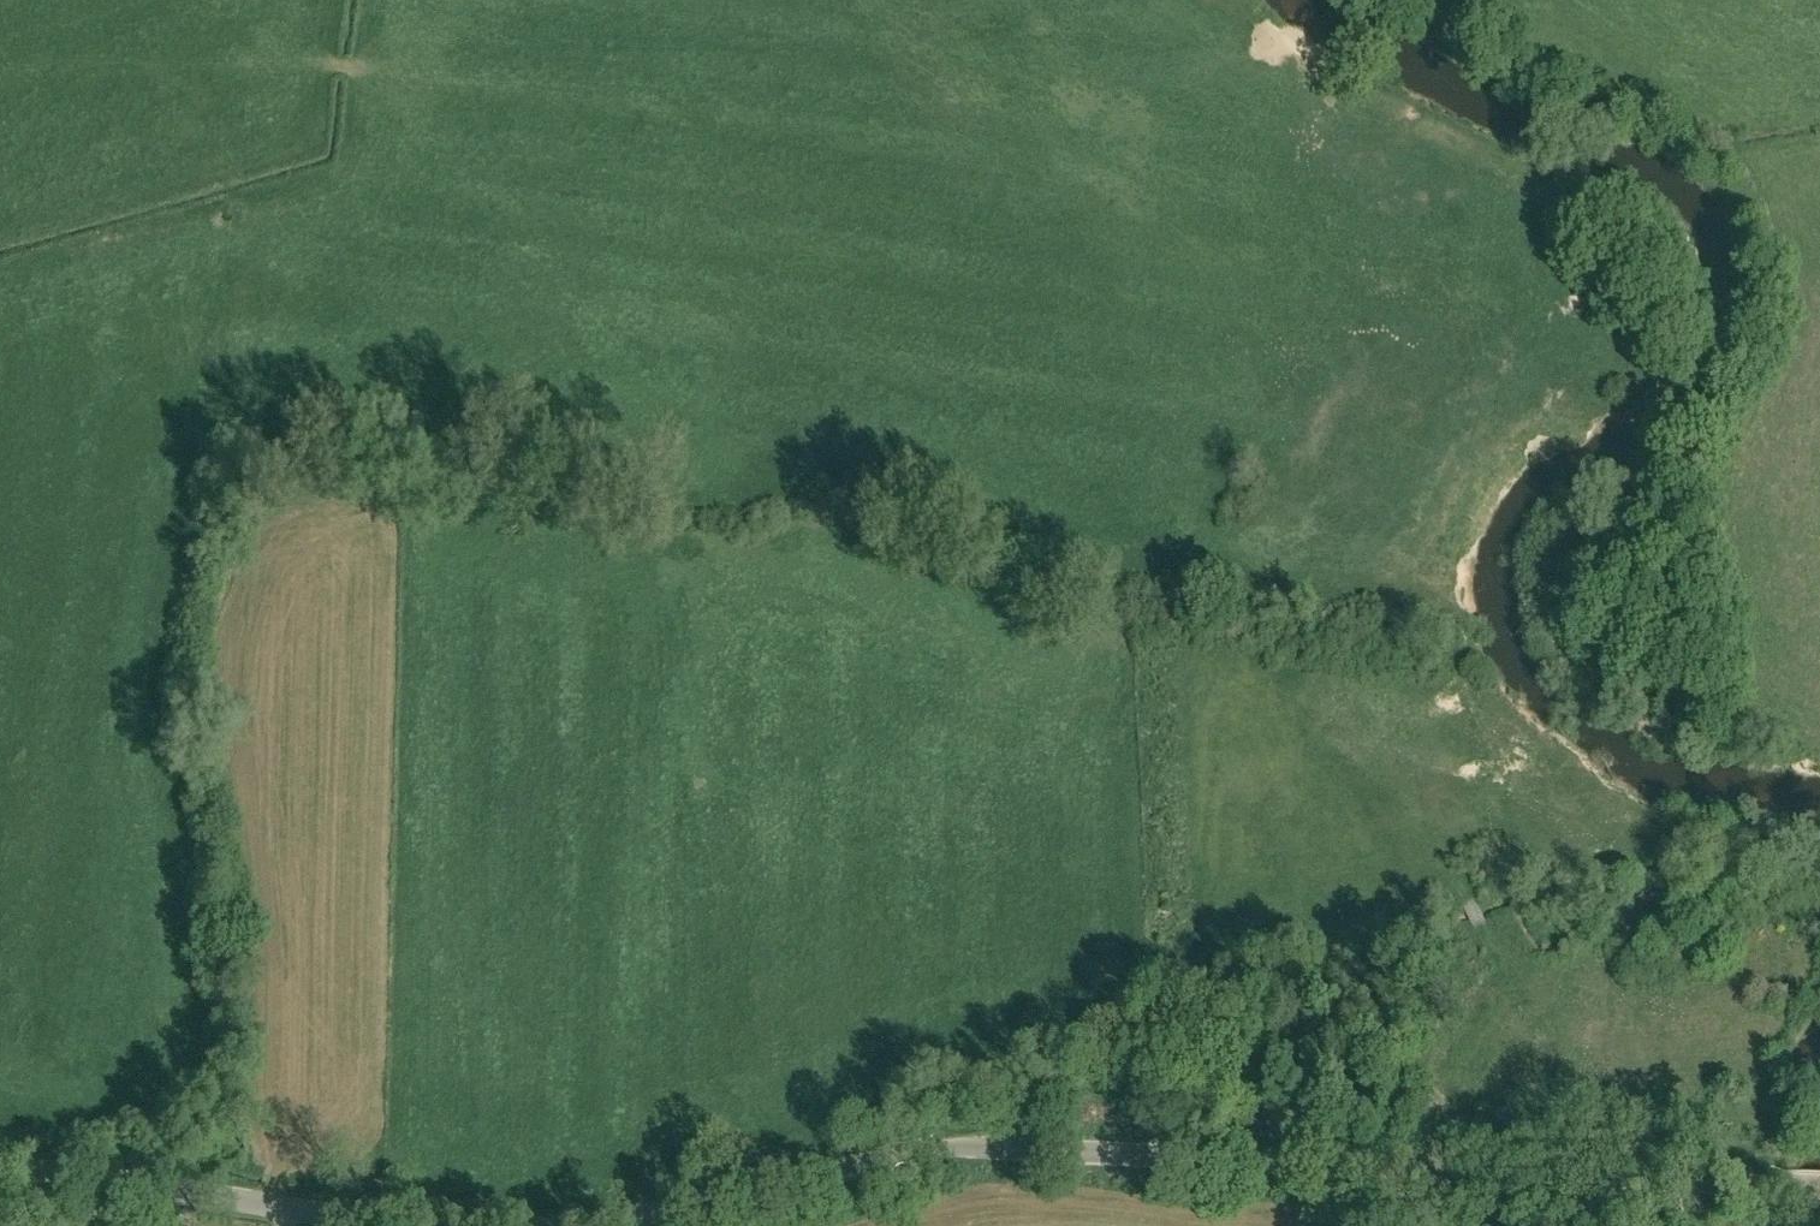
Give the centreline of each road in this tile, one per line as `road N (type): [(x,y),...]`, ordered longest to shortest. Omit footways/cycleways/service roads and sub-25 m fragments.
road 1 (unclassified): [(1819,1189),(945,1150),(555,1225)]
road 2 (unclassified): [(421,1225),(0,1166)]

